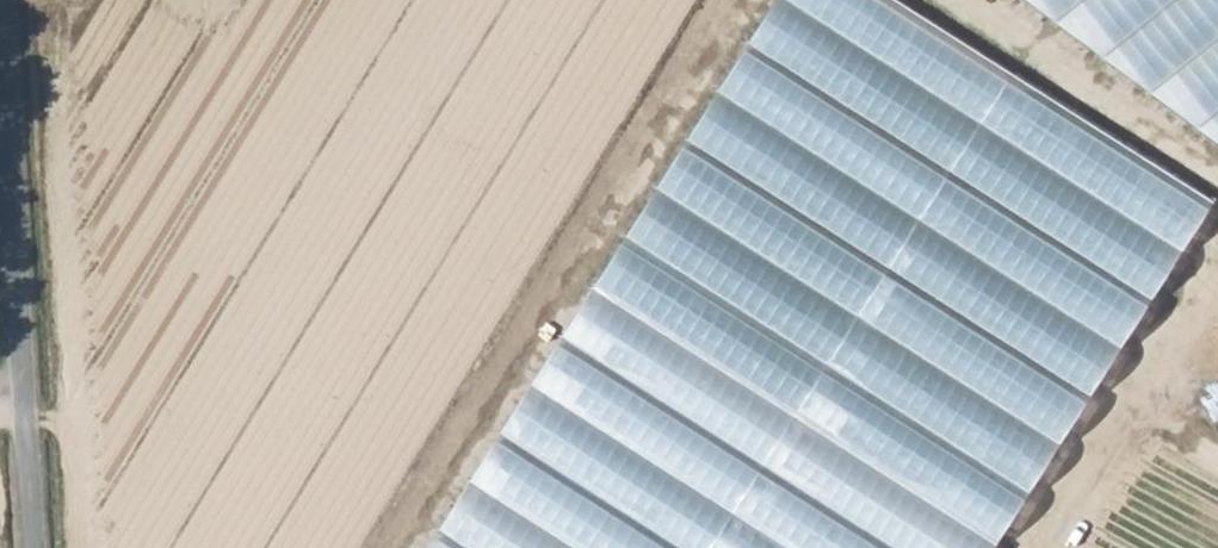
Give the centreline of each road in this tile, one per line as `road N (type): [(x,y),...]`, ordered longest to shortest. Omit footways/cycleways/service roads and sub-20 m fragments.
road 1 (tertiary): [(0,0),(34,547)]

